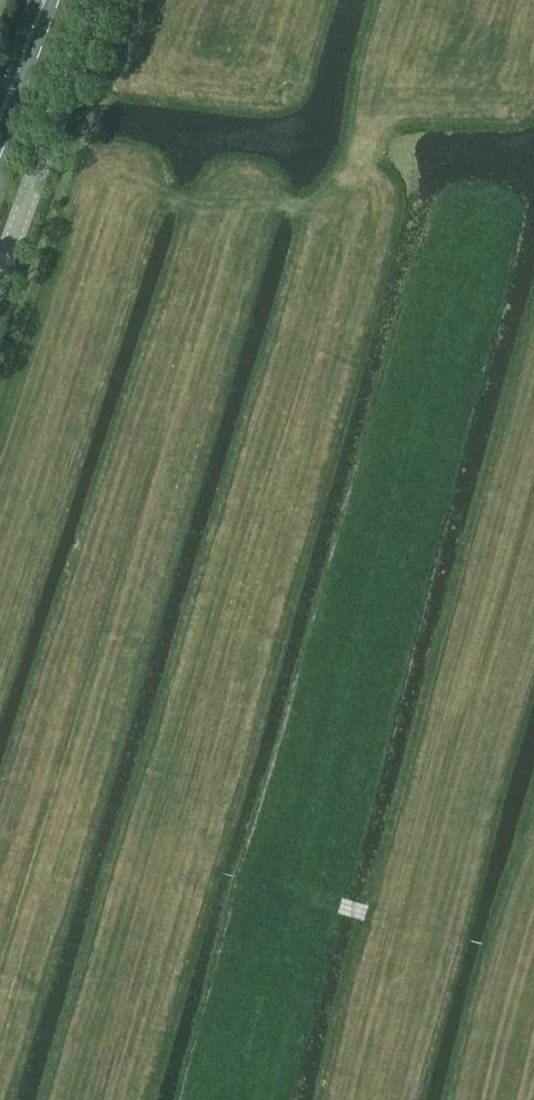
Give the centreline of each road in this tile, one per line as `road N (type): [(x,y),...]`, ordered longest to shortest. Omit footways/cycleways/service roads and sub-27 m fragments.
road 1 (unclassified): [(0,270),(98,0)]
road 2 (primary): [(0,116),(47,0)]

